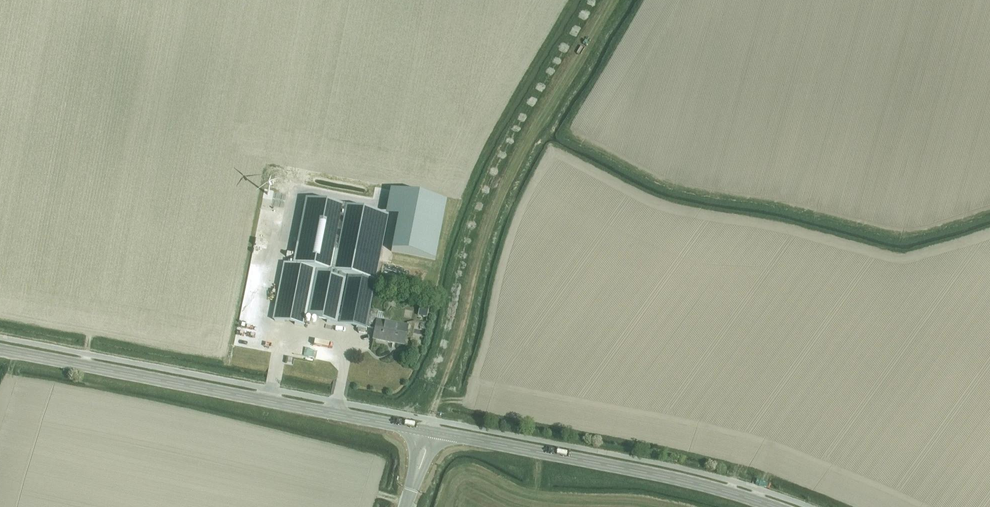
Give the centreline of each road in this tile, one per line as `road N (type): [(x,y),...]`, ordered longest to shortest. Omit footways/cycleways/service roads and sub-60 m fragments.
road 1 (track): [(610,0),(486,218),(433,419)]
road 2 (secondary): [(431,431),(0,349)]
road 3 (secondary): [(776,506),(678,479),(431,431)]

